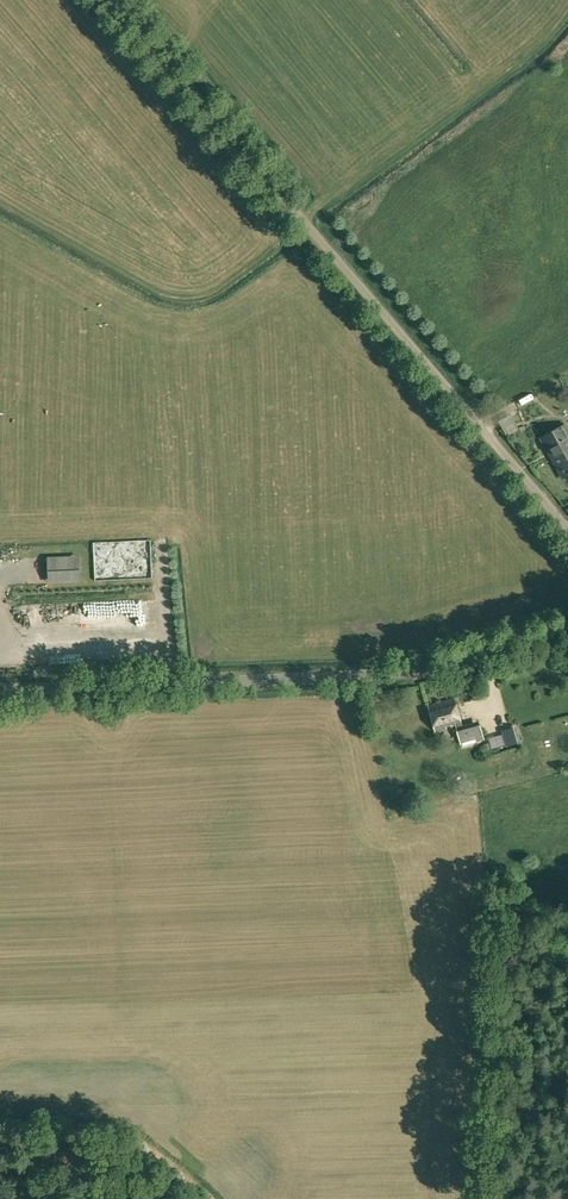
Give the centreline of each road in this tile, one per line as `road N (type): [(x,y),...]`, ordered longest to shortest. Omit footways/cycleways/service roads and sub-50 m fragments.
road 1 (unclassified): [(567,537),(109,0)]
road 2 (unclassified): [(0,691),(354,678),(427,668),(567,628)]

